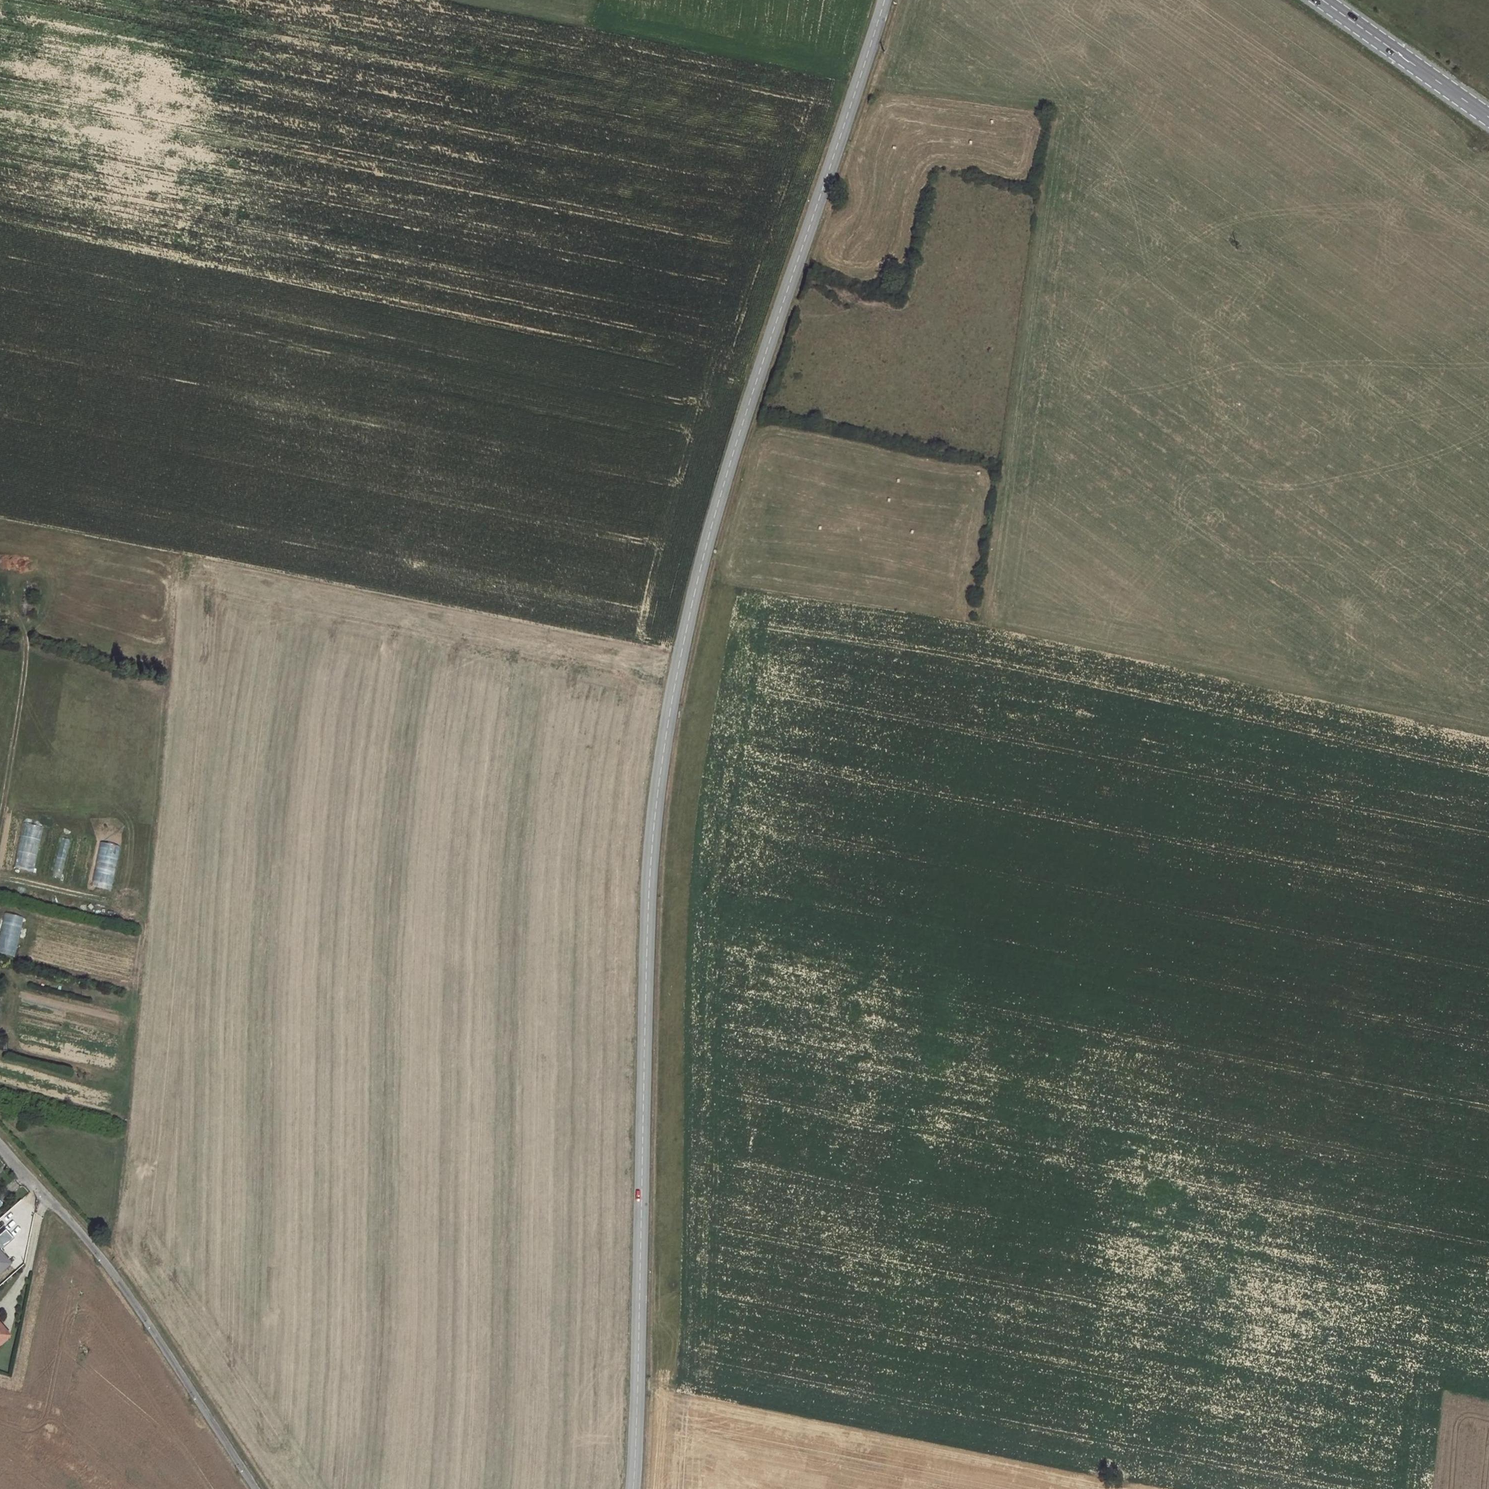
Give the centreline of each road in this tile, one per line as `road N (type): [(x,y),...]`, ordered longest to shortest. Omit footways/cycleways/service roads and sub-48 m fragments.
road 1 (tertiary): [(883,0),(753,387),(692,597),(655,777),(632,1488)]
road 2 (residential): [(251,1488),(95,1255),(0,1153)]
road 3 (primary): [(1321,0),(1488,119)]

